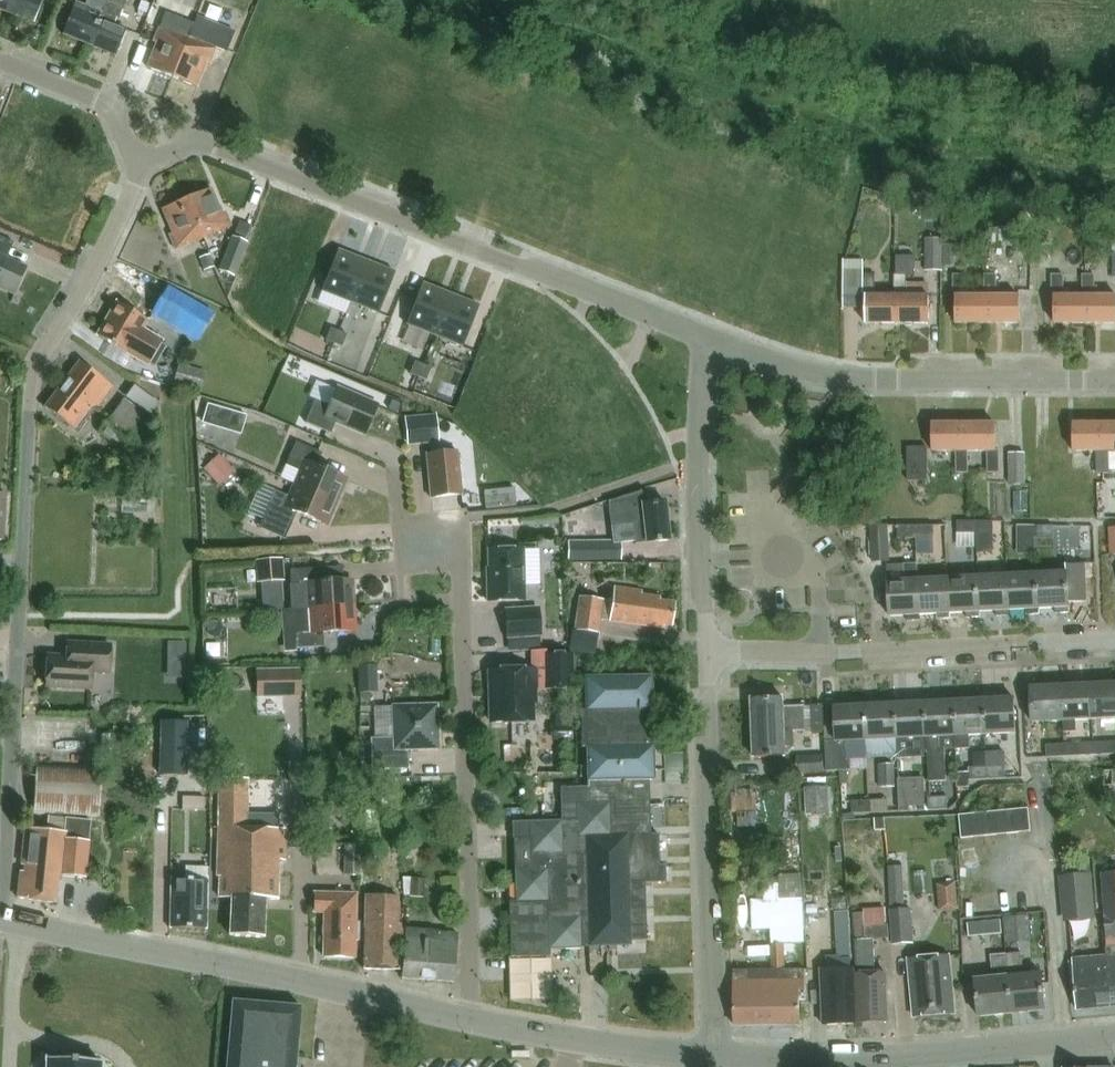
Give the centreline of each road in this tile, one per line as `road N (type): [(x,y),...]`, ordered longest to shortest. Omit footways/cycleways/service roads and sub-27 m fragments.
road 1 (unclassified): [(146,167),(38,372),(2,920)]
road 2 (residential): [(712,338),(214,146),(146,167)]
road 3 (residential): [(473,1021),(467,544)]
road 4 (residential): [(715,1057),(707,649)]
road 5 (residential): [(1114,381),(856,379),(712,338)]
road 6 (residential): [(707,649),(831,655),(1114,642)]
road 7 (secondary): [(715,1057),(903,1059),(1114,1038)]
road 8 (residential): [(707,649),(703,433),(712,338)]
road 9 (secondary): [(2,920),(305,981)]
road 10 (secondary): [(473,1021),(715,1057)]
road 11 (residential): [(146,167),(109,104),(0,62)]
road 12 (secondary): [(305,981),(473,1021)]
road 13 (unclassified): [(305,981),(304,856)]
road 14 (unclassified): [(467,544),(406,531),(398,469)]

